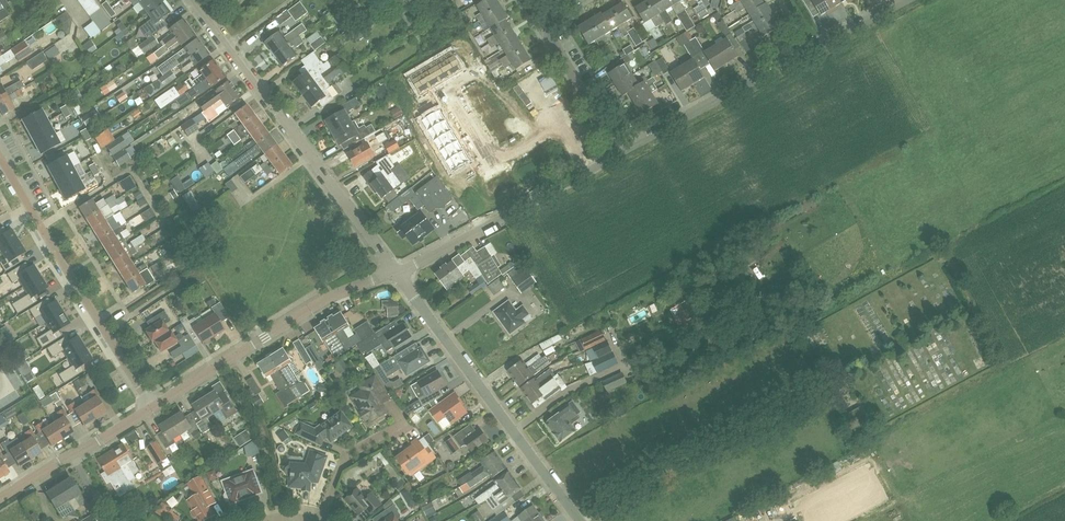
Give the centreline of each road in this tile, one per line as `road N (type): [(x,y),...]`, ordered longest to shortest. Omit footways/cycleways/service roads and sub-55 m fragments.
road 1 (residential): [(396,274),(190,0)]
road 2 (residential): [(618,151),(900,0)]
road 3 (residential): [(580,520),(396,274)]
road 4 (residential): [(147,408),(0,154)]
road 5 (residential): [(147,408),(310,309),(396,274)]
road 6 (residential): [(396,274),(618,151)]
road 7 (residential): [(0,499),(147,408)]
road 8 (residential): [(618,151),(550,38),(557,0)]
road 9 (residential): [(320,520),(345,457),(396,427)]

